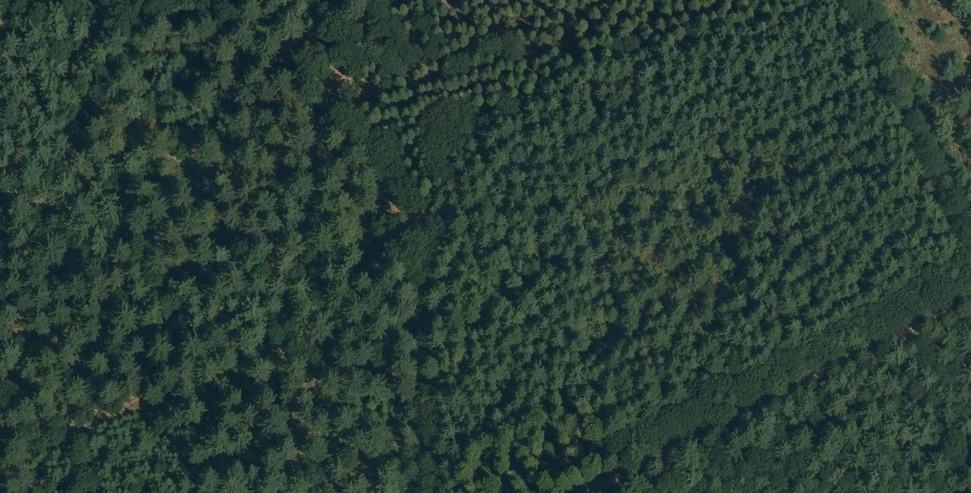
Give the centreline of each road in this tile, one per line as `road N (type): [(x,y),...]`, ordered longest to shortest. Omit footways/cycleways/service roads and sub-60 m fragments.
road 1 (track): [(211,0),(288,42),(419,227),(426,492)]
road 2 (track): [(351,128),(560,73),(569,51),(764,0)]
road 3 (track): [(871,347),(590,492)]
road 4 (track): [(970,223),(861,0)]

